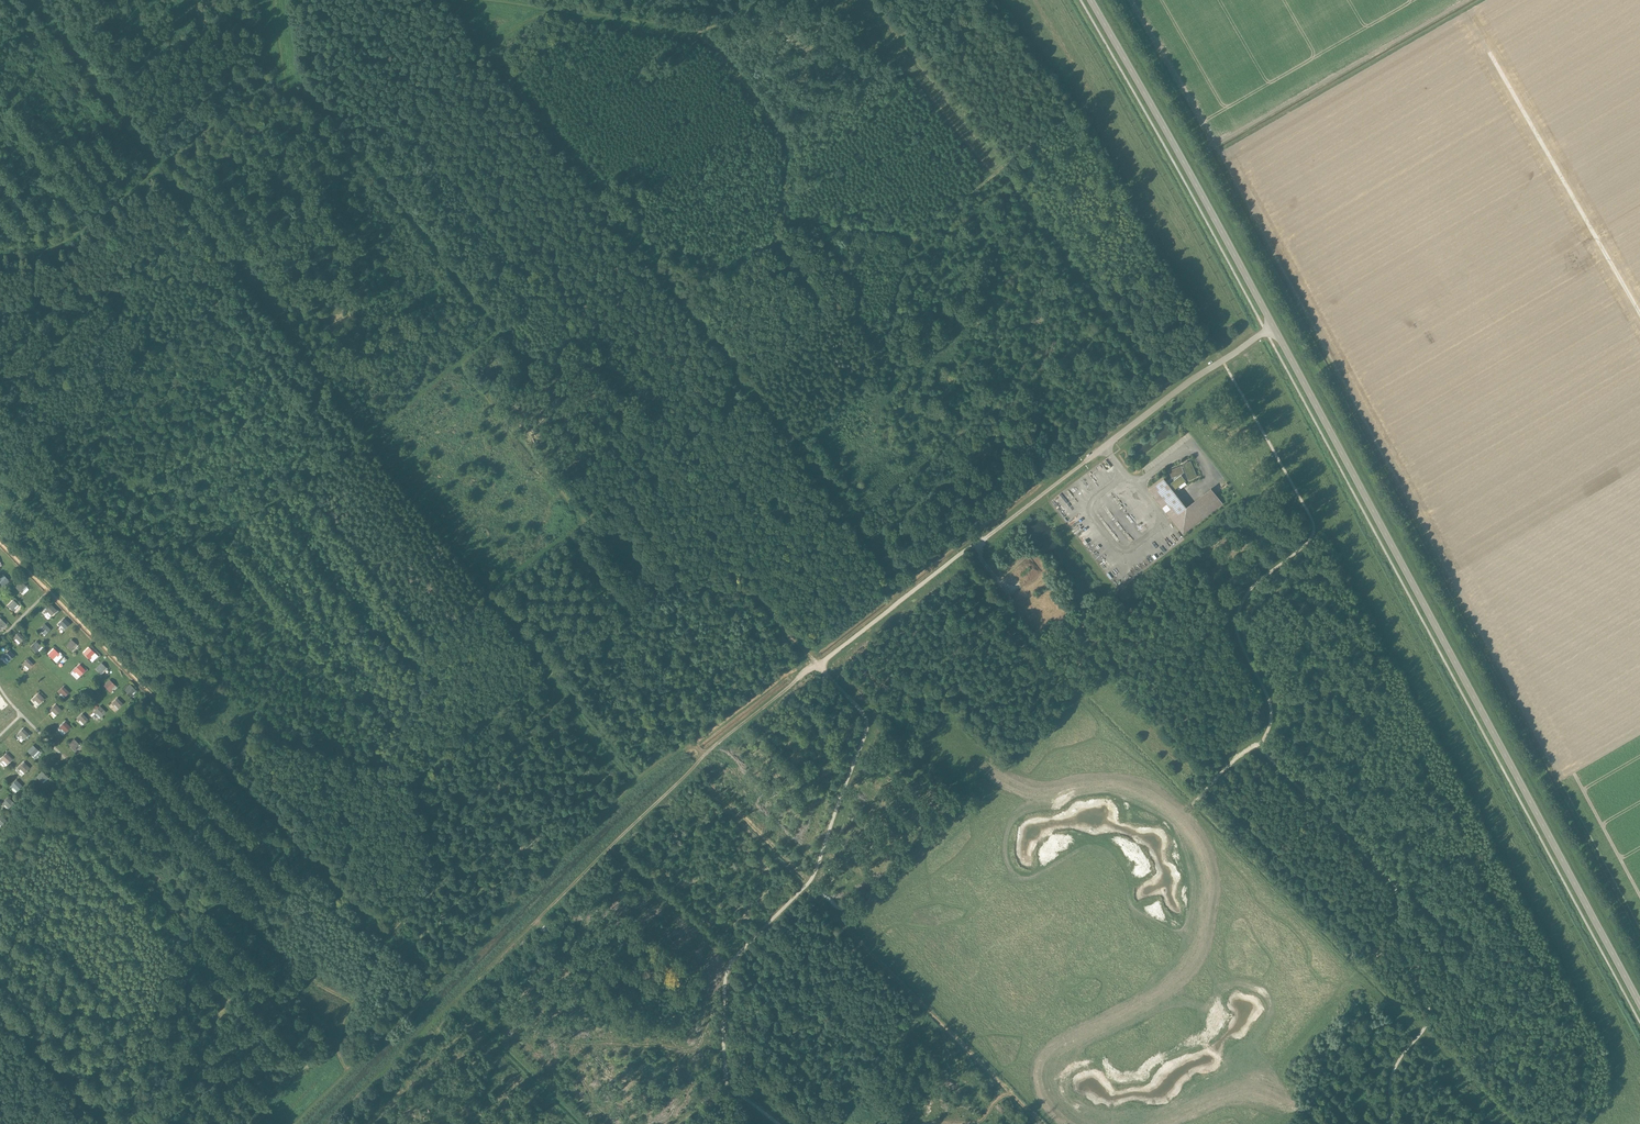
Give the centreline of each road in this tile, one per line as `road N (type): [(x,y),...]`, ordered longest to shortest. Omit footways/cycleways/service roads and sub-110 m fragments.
road 1 (tertiary): [(1090,0),(1639,1003)]
road 2 (track): [(362,150),(333,111),(296,92),(263,98),(234,111),(67,242),(27,259),(0,258)]

